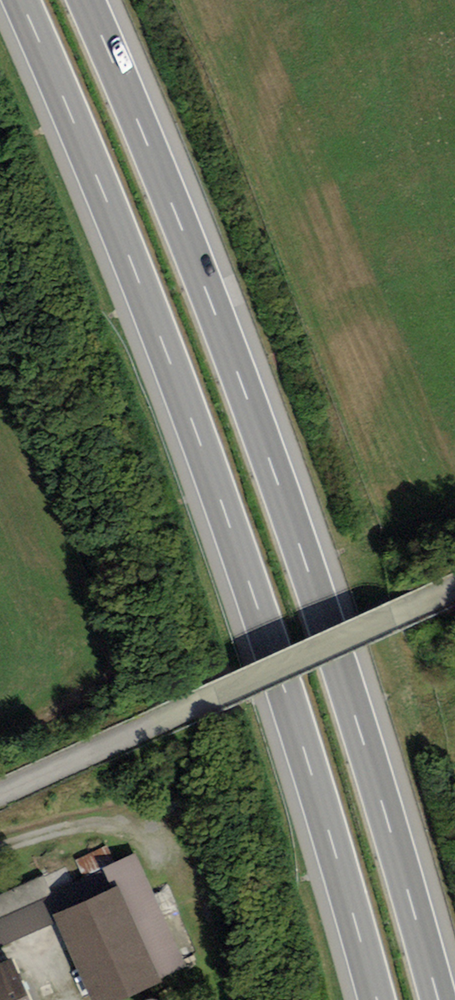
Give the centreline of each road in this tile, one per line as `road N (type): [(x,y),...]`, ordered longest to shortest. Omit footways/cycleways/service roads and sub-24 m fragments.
road 1 (motorway): [(23,0),(109,201),(268,637),(377,999)]
road 2 (motorway): [(438,999),(373,777),(248,409),(84,0)]
road 3 (track): [(0,798),(454,592)]

